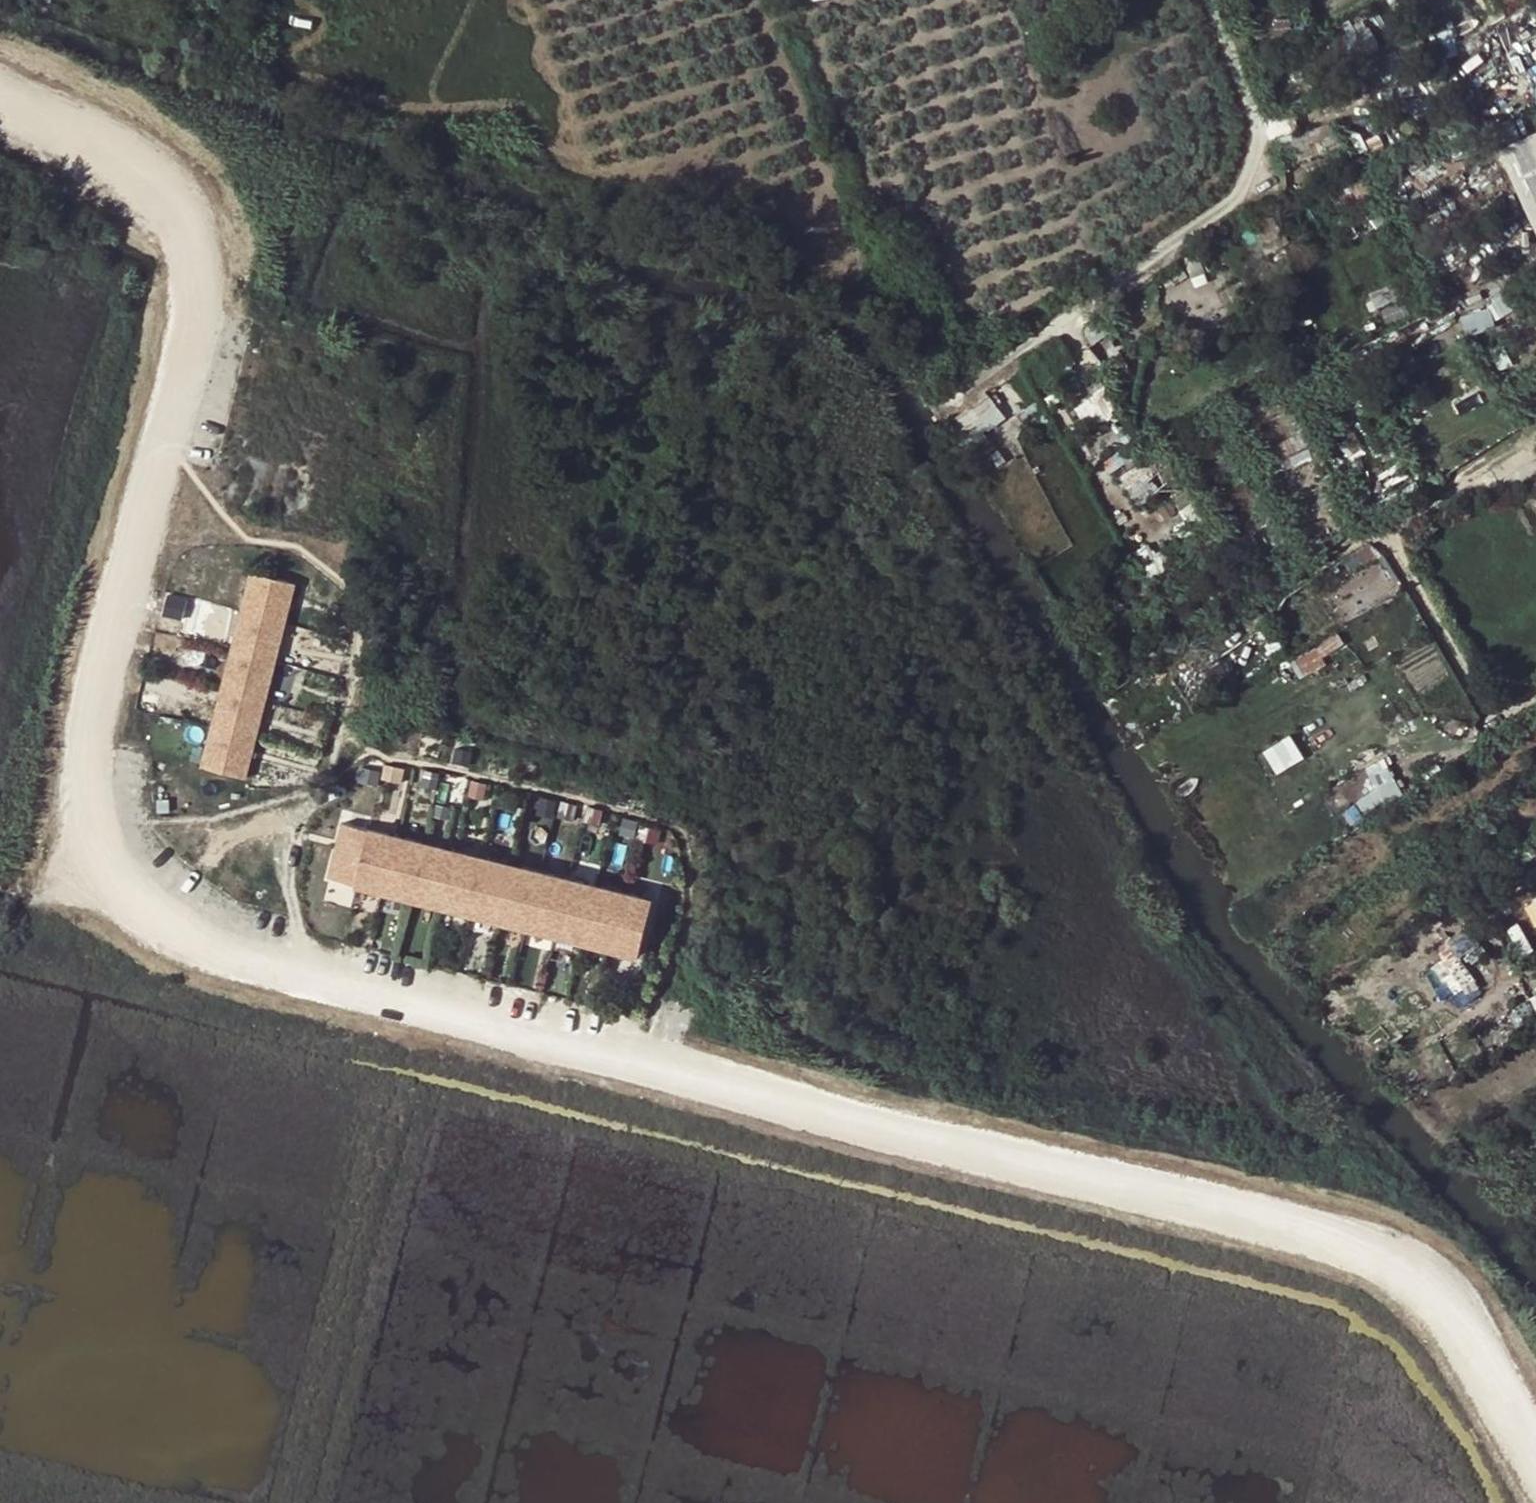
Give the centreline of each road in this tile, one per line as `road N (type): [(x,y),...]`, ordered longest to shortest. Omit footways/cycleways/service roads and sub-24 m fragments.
road 1 (unclassified): [(1535,694),(1508,711),(1485,704),(1382,528)]
road 2 (track): [(0,892),(52,897),(126,888)]

